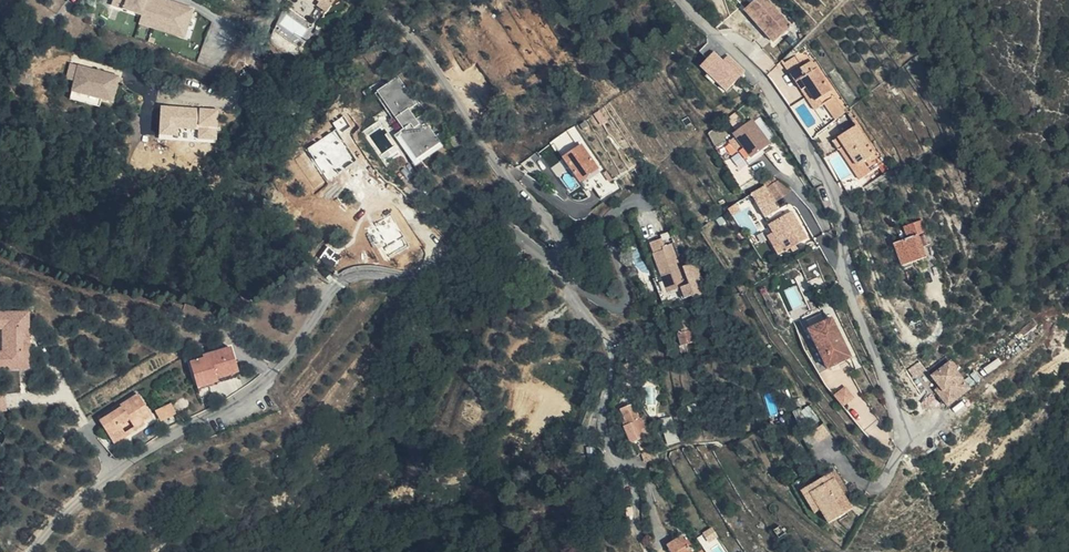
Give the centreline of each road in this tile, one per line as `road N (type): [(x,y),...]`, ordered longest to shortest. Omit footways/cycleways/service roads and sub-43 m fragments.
road 1 (residential): [(33,551),(121,468),(270,383),(324,306),(356,278),(440,275),(477,223),(488,220),(518,232),(541,256),(559,245),(556,230),(501,167),(454,87),(383,0)]
road 2 (residential): [(681,0),(753,70),(837,196),(851,294),(908,439)]

